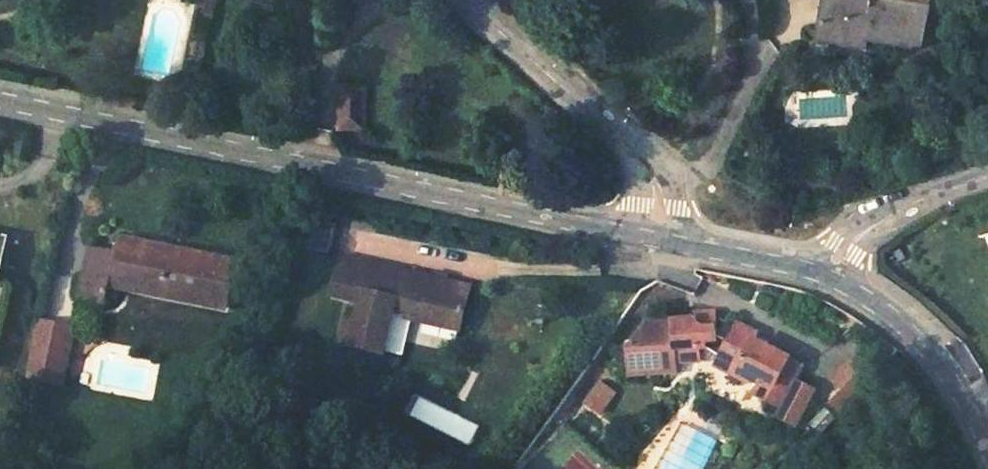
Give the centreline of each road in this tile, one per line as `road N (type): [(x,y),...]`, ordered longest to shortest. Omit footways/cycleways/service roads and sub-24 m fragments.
road 1 (tertiary): [(0,97),(658,239)]
road 2 (residential): [(466,0),(617,132),(659,191)]
road 3 (tertiary): [(827,274),(893,315),(936,360),(987,447)]
road 4 (residential): [(746,0),(751,51),(703,173),(659,191)]
road 5 (residential): [(987,177),(928,195),(849,244),(827,274)]
road 6 (tertiary): [(658,239),(827,274)]

